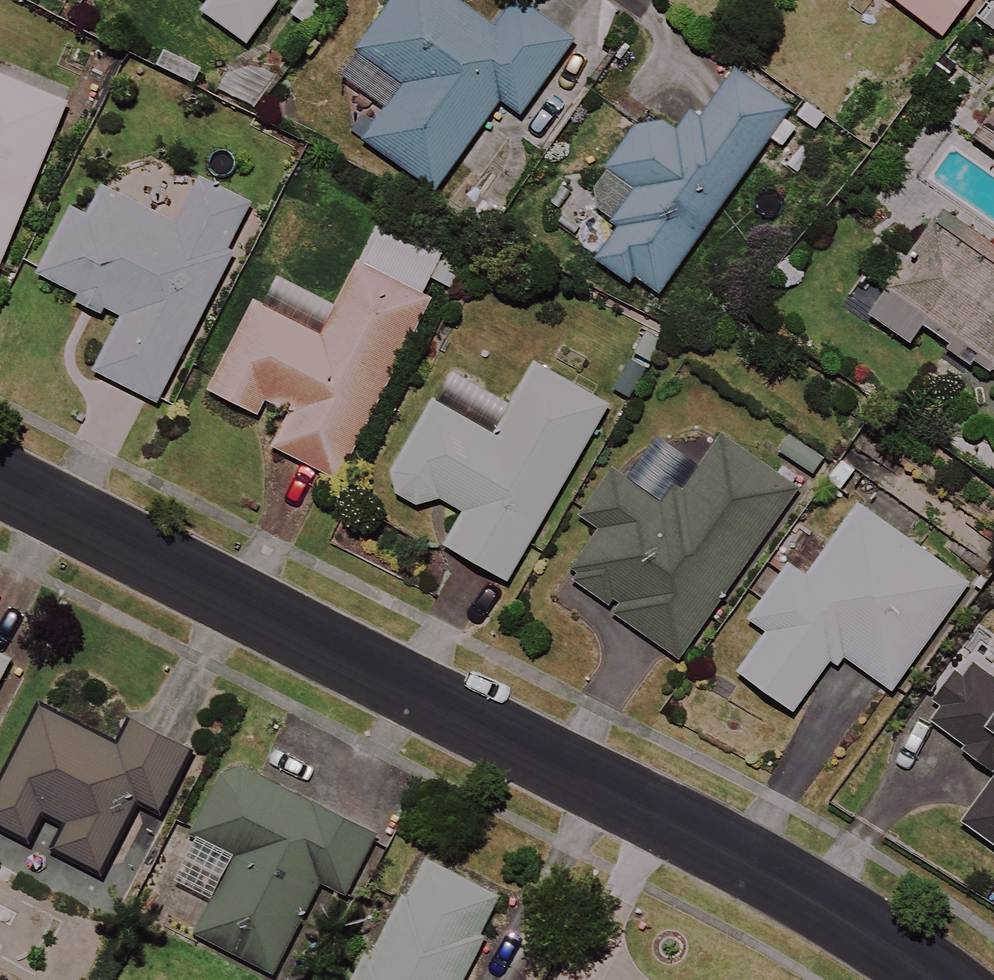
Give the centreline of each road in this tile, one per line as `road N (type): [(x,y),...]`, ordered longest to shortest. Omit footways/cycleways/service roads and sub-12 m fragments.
road 1 (residential): [(939,979),(752,864),(0,480)]

